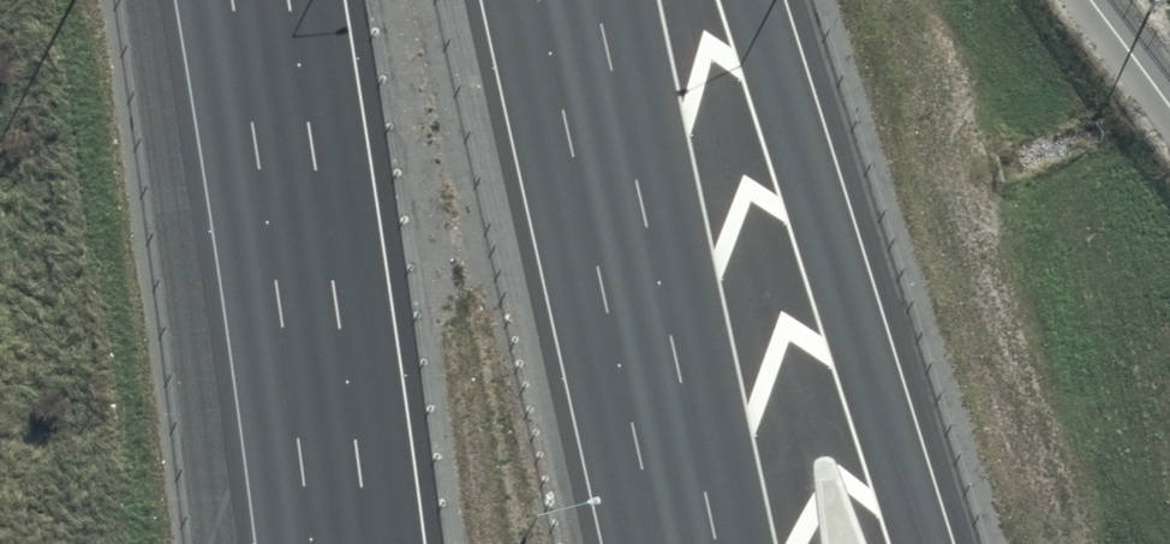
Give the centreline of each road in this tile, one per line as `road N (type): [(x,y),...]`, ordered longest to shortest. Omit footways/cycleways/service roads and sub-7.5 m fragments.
road 1 (motorway): [(757,0),(924,543)]
road 2 (motorway): [(566,0),(685,543)]
road 3 (motorway): [(344,543),(260,0)]

